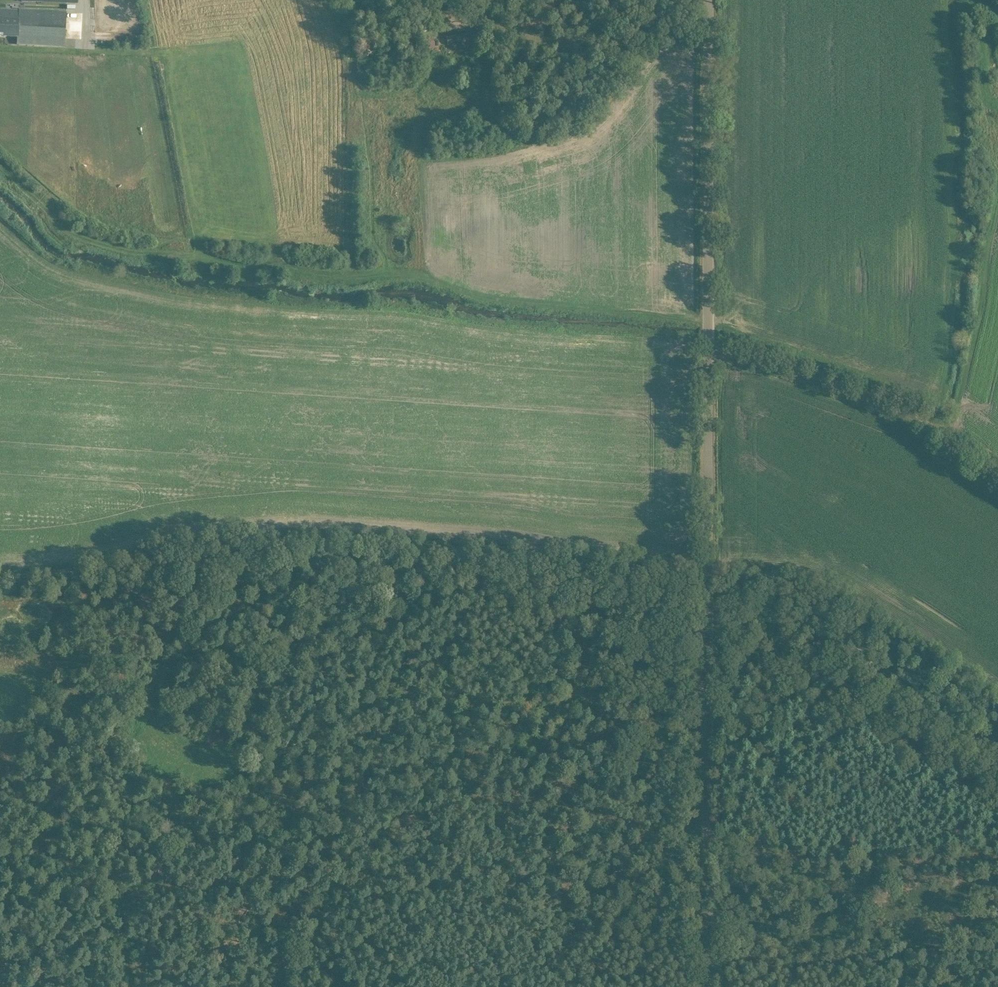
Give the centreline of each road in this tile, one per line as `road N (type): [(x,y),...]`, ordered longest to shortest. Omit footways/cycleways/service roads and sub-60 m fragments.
road 1 (unclassified): [(707,986),(709,0)]

